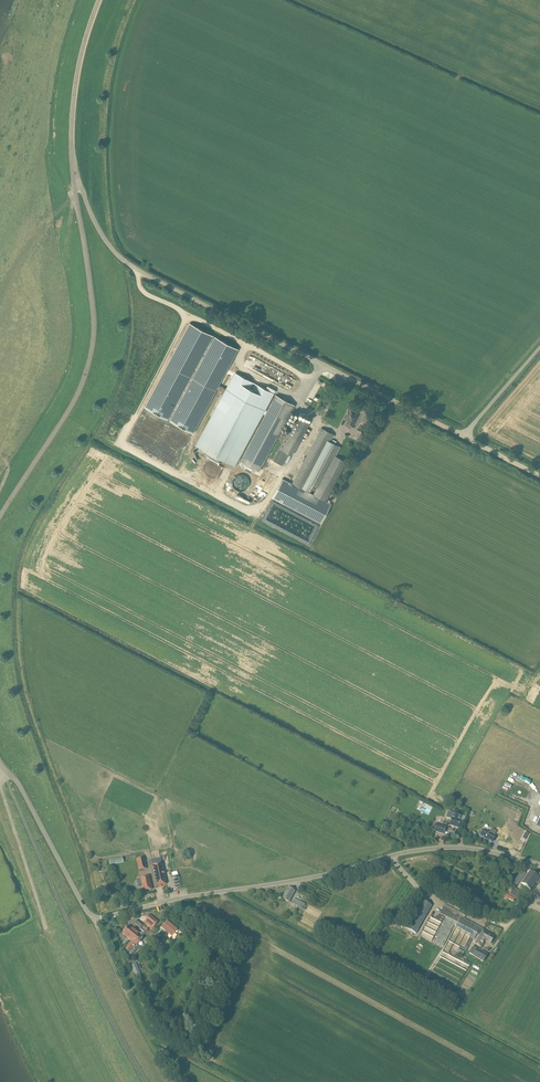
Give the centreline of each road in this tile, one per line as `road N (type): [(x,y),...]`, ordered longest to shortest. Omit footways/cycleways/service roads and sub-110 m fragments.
road 1 (unclassified): [(0,764),(95,917),(432,848),(539,864)]
road 2 (unclassified): [(459,435),(128,264),(98,228),(76,180)]
road 3 (unclassified): [(0,516),(87,370),(92,303),(76,180)]
road 4 (unclassified): [(76,180),(74,95),(100,0)]
road 5 (unclassified): [(459,435),(539,343)]

